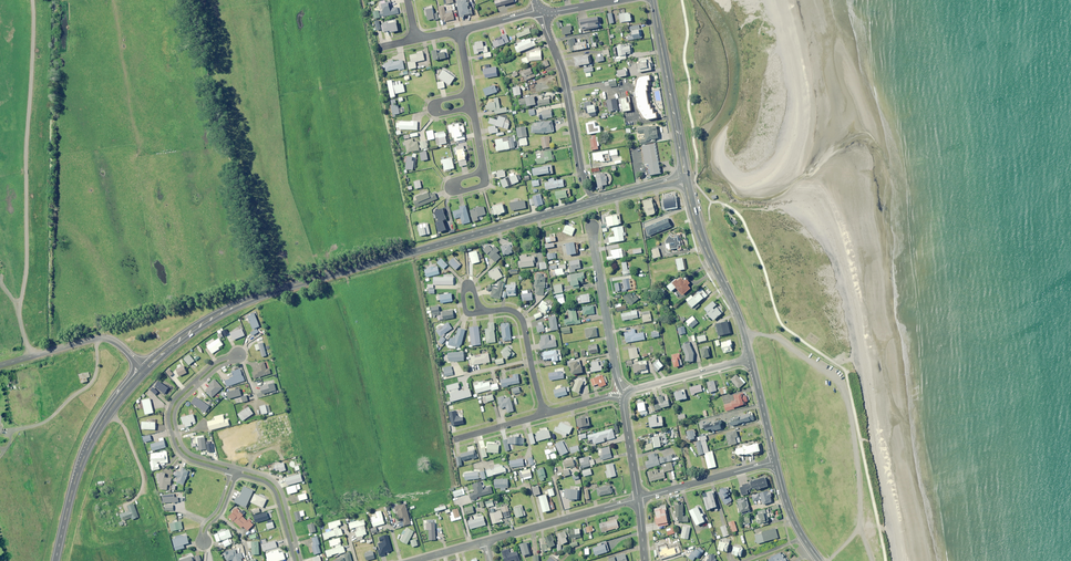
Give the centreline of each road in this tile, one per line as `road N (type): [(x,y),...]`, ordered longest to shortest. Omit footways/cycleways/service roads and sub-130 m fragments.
road 1 (primary): [(599,200),(245,301),(144,369)]
road 2 (primary): [(144,369),(90,440),(56,560)]
road 3 (secondary): [(684,177),(750,358)]
road 4 (primary): [(653,0),(684,177)]
road 5 (unknown): [(121,392),(167,560)]
road 6 (residential): [(581,178),(543,10)]
road 7 (residential): [(626,394),(592,228)]
road 8 (residential): [(638,498),(485,541)]
road 9 (residential): [(0,365),(101,337),(144,369)]
road 10 (residential): [(775,461),(638,498)]
road 11 (residential): [(544,414),(522,319),(511,310),(482,312)]
road 12 (tertiary): [(626,394),(750,358)]

